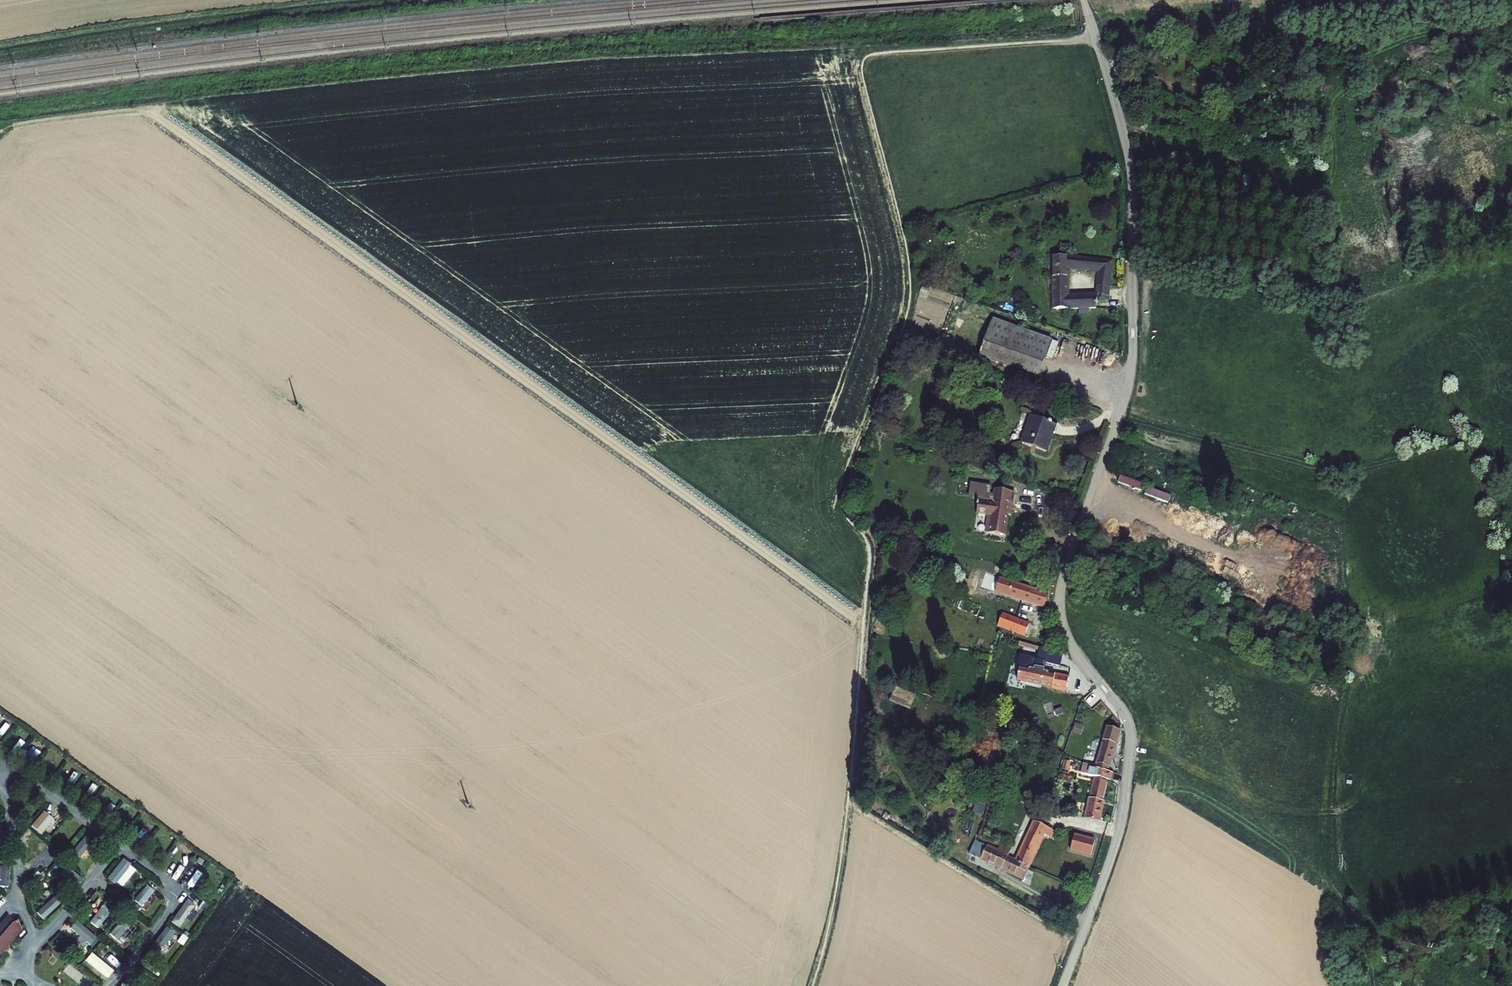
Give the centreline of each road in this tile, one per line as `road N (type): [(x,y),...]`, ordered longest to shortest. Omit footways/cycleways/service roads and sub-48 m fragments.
road 1 (track): [(1096,39),(874,54),(863,66),(904,234),(909,296),(848,493),(845,512),(873,553),(850,797),(811,985)]
road 2 (residential): [(1085,0),(1131,169),(1133,368),(1065,566),(1060,609),(1068,641),(1124,714),(1129,734),(1118,837),(1063,985)]

